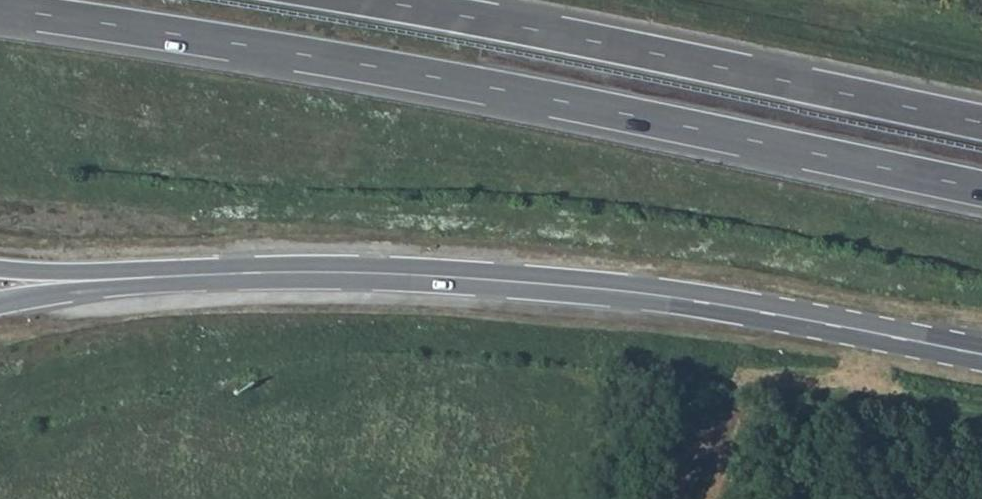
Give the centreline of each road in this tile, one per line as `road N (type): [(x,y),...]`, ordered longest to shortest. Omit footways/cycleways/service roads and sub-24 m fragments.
road 1 (trunk): [(0,8),(434,77),(981,189)]
road 2 (secondary): [(139,280),(423,278),(625,294),(981,355)]
road 3 (trunk): [(981,122),(369,0)]
road 4 (secondary): [(0,307),(139,280)]
road 5 (secondary): [(139,280),(0,273)]

